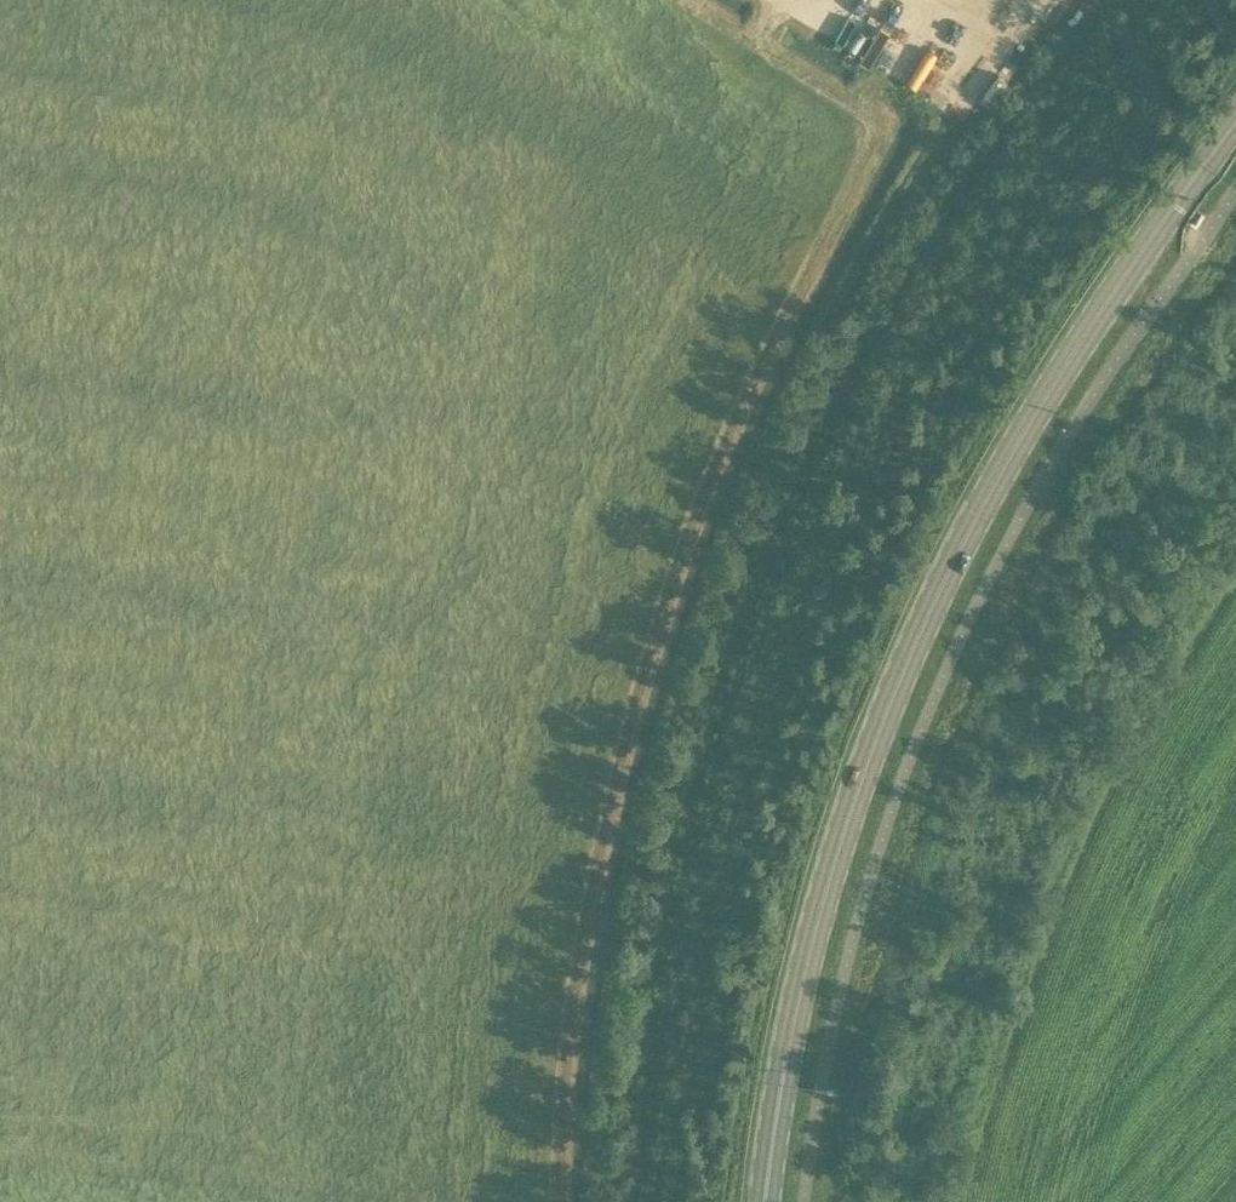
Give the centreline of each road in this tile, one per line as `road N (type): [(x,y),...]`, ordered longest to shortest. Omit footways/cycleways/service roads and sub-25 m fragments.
road 1 (secondary): [(765,1201),(828,868),(898,677),(954,555),(1036,410),(1235,116)]

